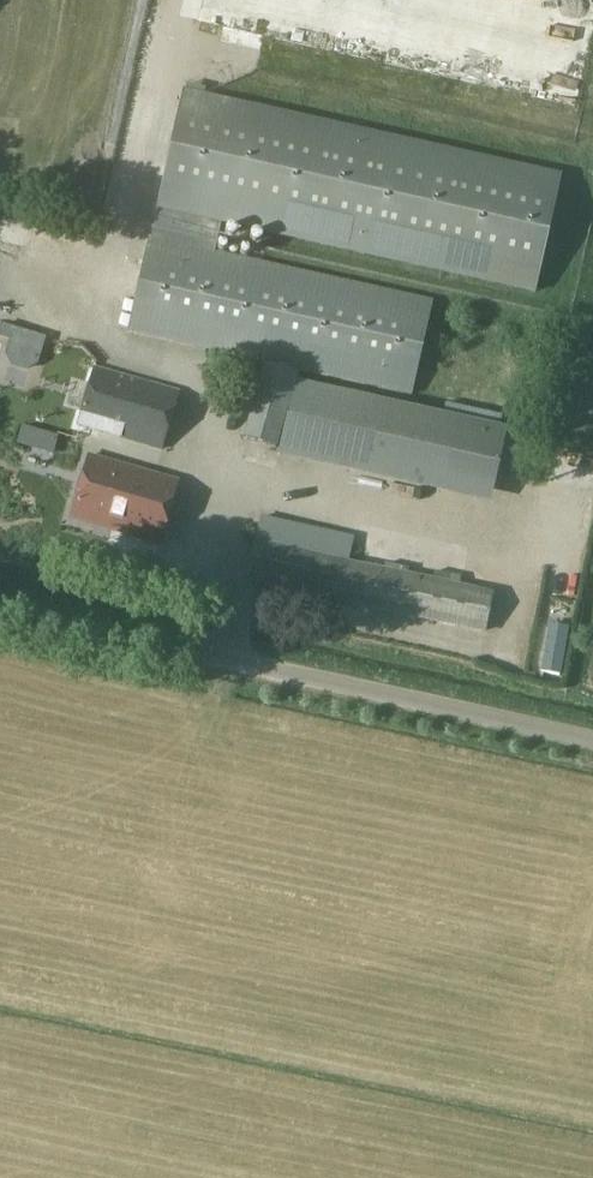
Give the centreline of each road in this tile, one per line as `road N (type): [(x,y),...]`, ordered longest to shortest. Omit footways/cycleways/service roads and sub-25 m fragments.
road 1 (unclassified): [(592,741),(0,610)]

